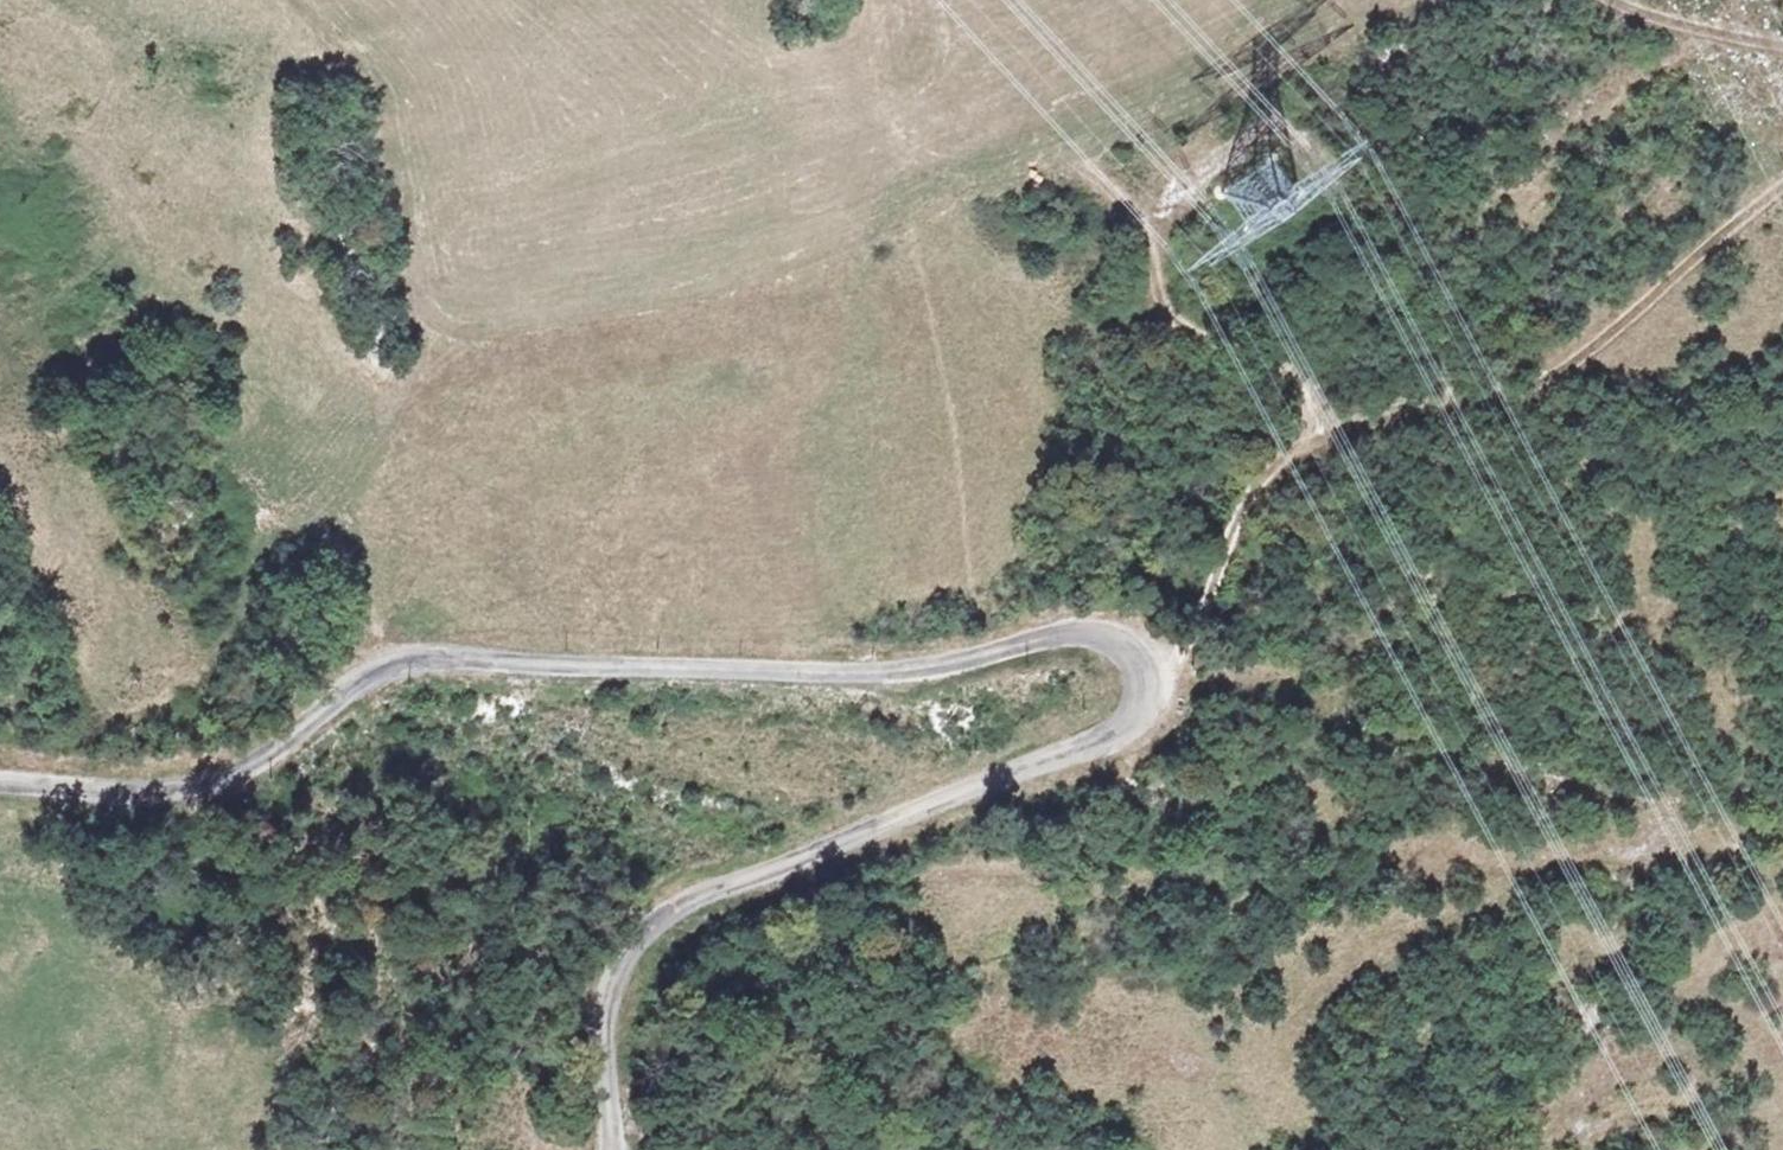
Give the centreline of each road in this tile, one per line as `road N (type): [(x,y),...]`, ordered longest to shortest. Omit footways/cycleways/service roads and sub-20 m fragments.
road 1 (residential): [(606,1149),(611,993),(640,946),(691,906),(770,870),(985,777),(1123,732),(1143,680),(1127,646),(1092,632),(916,674),(417,660),(371,665),(262,763),(180,800),(0,785)]

